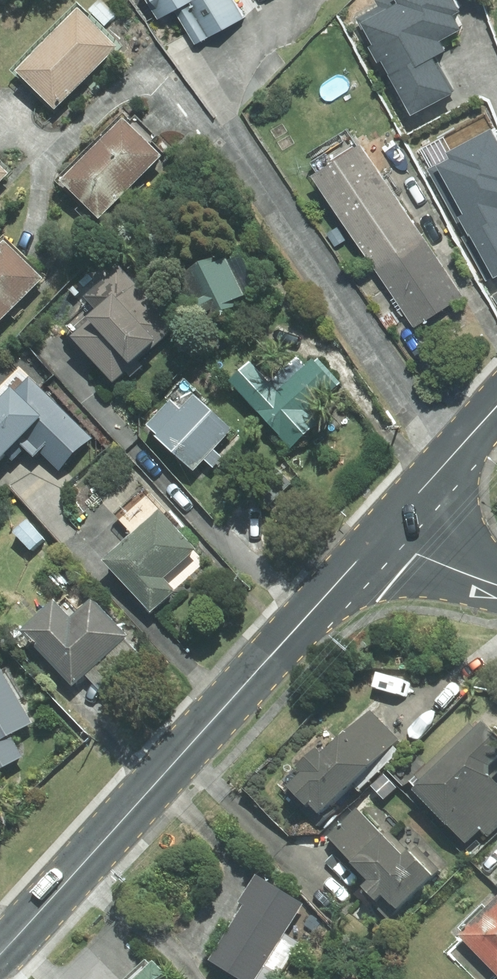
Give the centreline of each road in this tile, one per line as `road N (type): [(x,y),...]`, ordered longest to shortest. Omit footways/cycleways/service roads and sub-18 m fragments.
road 1 (tertiary): [(388,528),(0,952)]
road 2 (tertiary): [(496,409),(388,528)]
road 3 (tertiary): [(496,582),(439,564),(388,528)]

